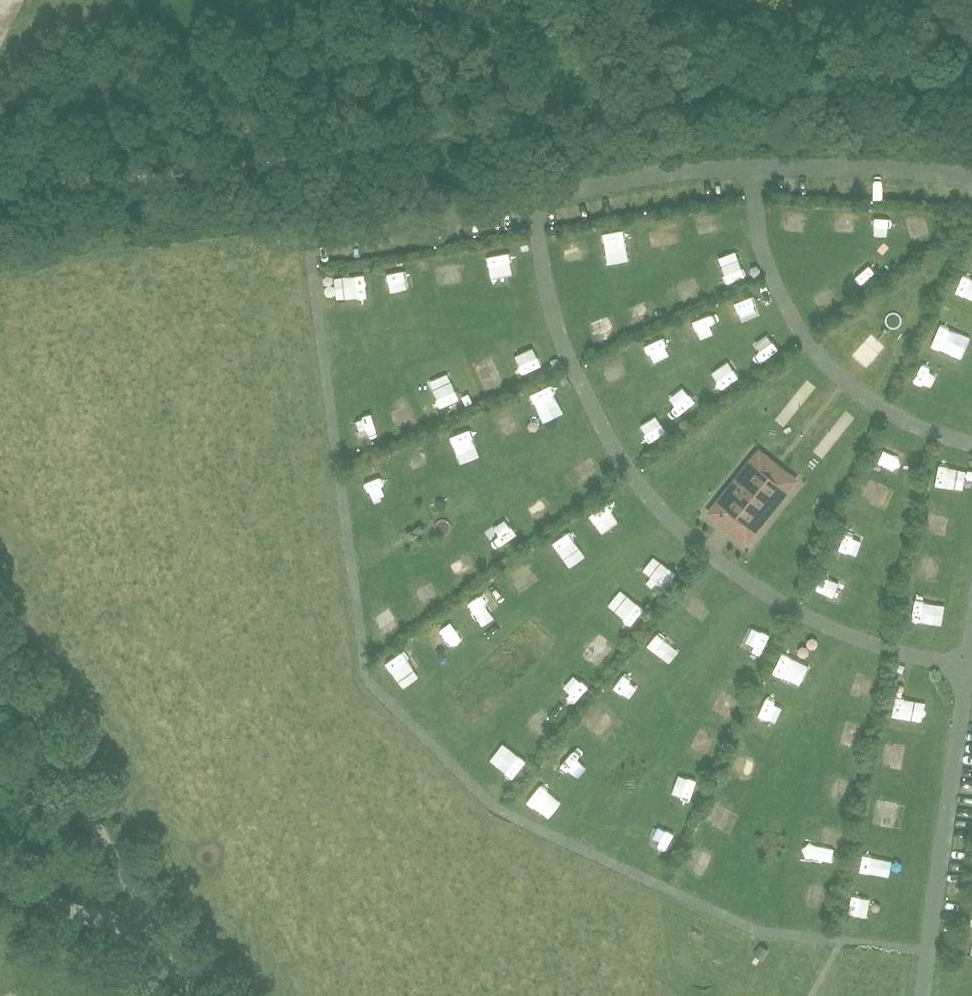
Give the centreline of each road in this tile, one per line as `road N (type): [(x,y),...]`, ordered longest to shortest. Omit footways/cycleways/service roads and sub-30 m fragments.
road 1 (track): [(0,193),(441,134),(831,51)]
road 2 (track): [(164,959),(0,671)]
road 3 (unclassified): [(971,95),(831,51),(726,0)]
road 4 (unclassified): [(193,995),(164,959),(0,879)]

